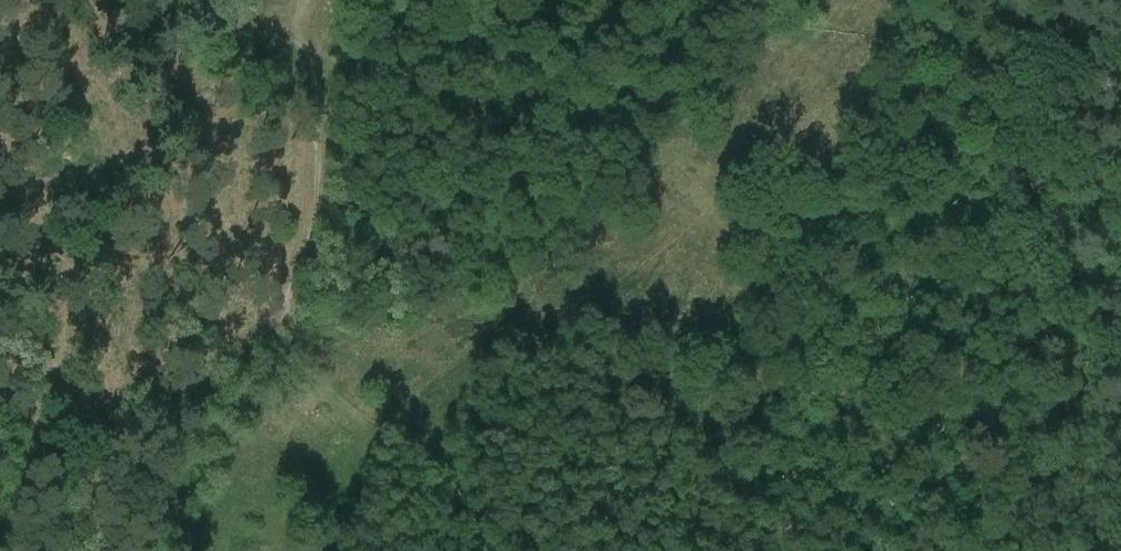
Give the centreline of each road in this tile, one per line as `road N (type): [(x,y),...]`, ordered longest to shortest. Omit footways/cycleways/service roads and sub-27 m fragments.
road 1 (track): [(277,319),(296,285),(315,192),(310,92),(275,30),(238,0)]
road 2 (track): [(145,444),(260,350),(277,319)]
road 3 (track): [(145,444),(0,389)]
road 4 (track): [(106,550),(110,480),(145,444)]

